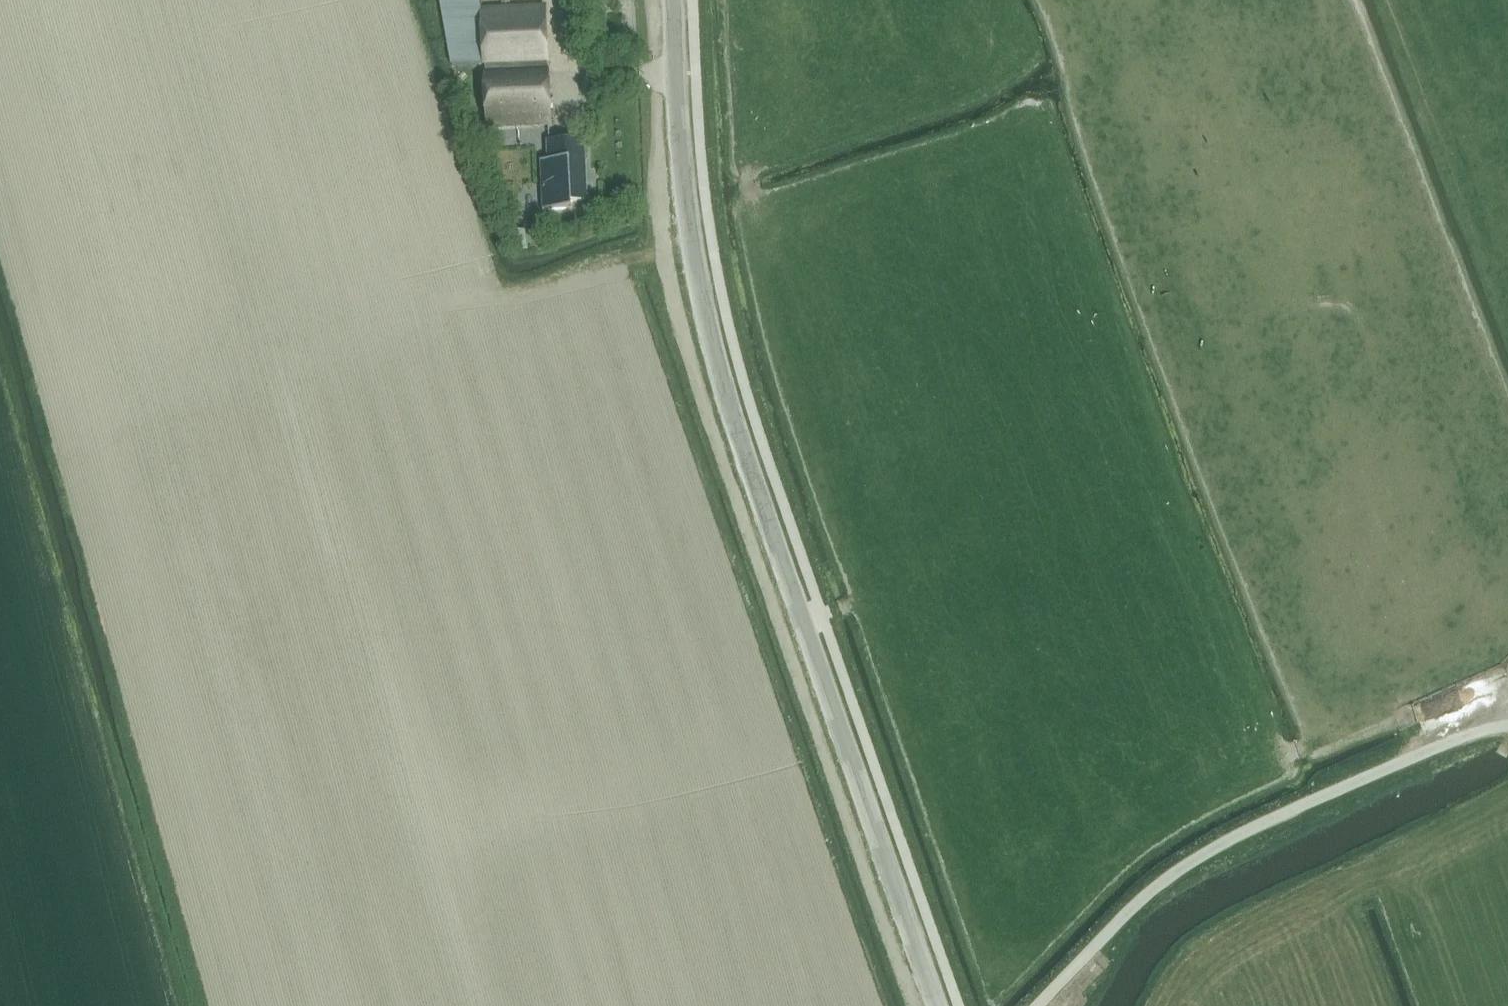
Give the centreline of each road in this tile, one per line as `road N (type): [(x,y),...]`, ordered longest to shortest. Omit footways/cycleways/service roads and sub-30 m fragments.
road 1 (tertiary): [(937,1005),(719,366),(685,187),(674,0)]
road 2 (unclassified): [(1038,1005),(1129,912),(1210,851),(1407,760),(1507,727)]

